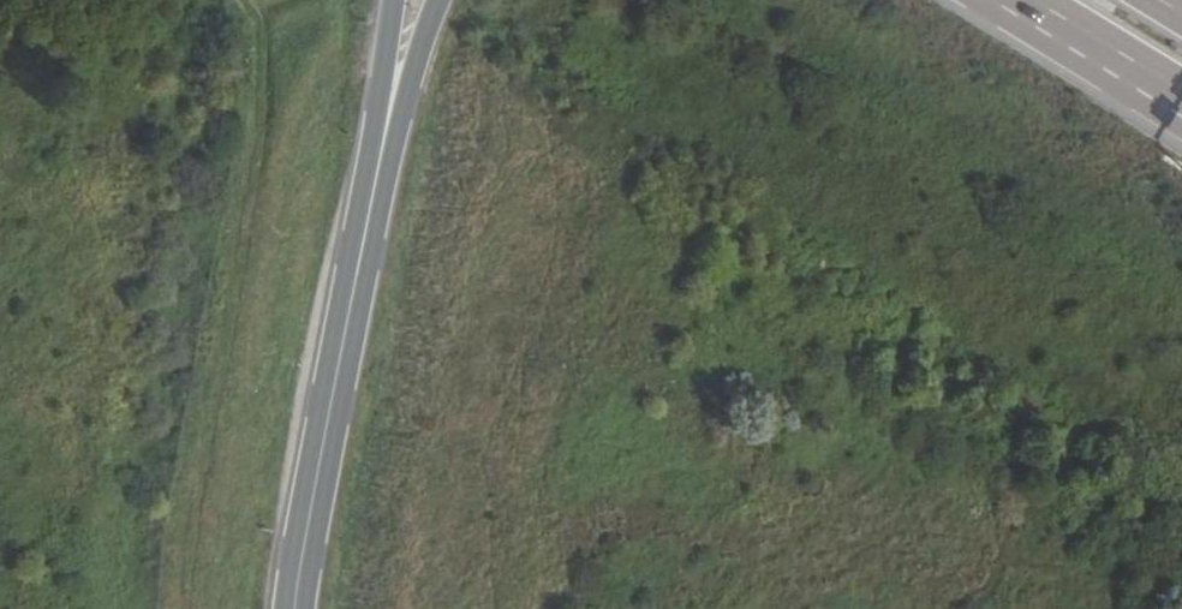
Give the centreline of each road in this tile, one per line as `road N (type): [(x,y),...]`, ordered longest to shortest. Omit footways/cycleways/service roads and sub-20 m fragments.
road 1 (secondary): [(397,77),(305,523),(295,608)]
road 2 (trunk): [(1013,0),(1181,104)]

